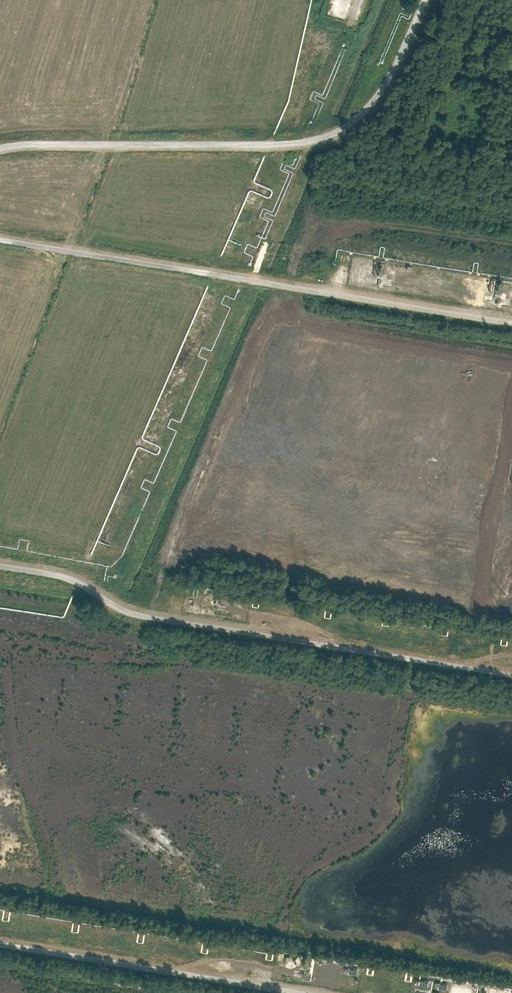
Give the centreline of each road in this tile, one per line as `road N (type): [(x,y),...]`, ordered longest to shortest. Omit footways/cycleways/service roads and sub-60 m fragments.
road 1 (track): [(0,561),(70,573),(168,613),(511,670)]
road 2 (track): [(0,237),(511,318)]
road 3 (track): [(0,148),(327,133),(377,100),(431,0)]
road 4 (track): [(0,938),(339,992)]

